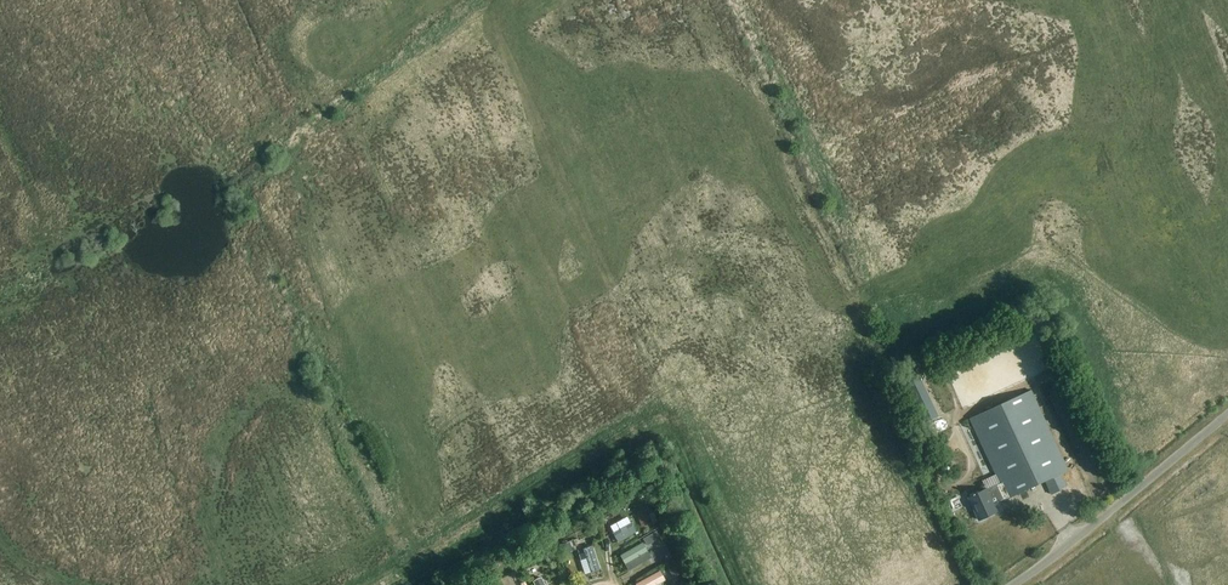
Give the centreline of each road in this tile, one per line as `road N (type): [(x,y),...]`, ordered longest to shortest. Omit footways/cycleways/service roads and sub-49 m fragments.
road 1 (unclassified): [(1014,584),(1227,414)]

